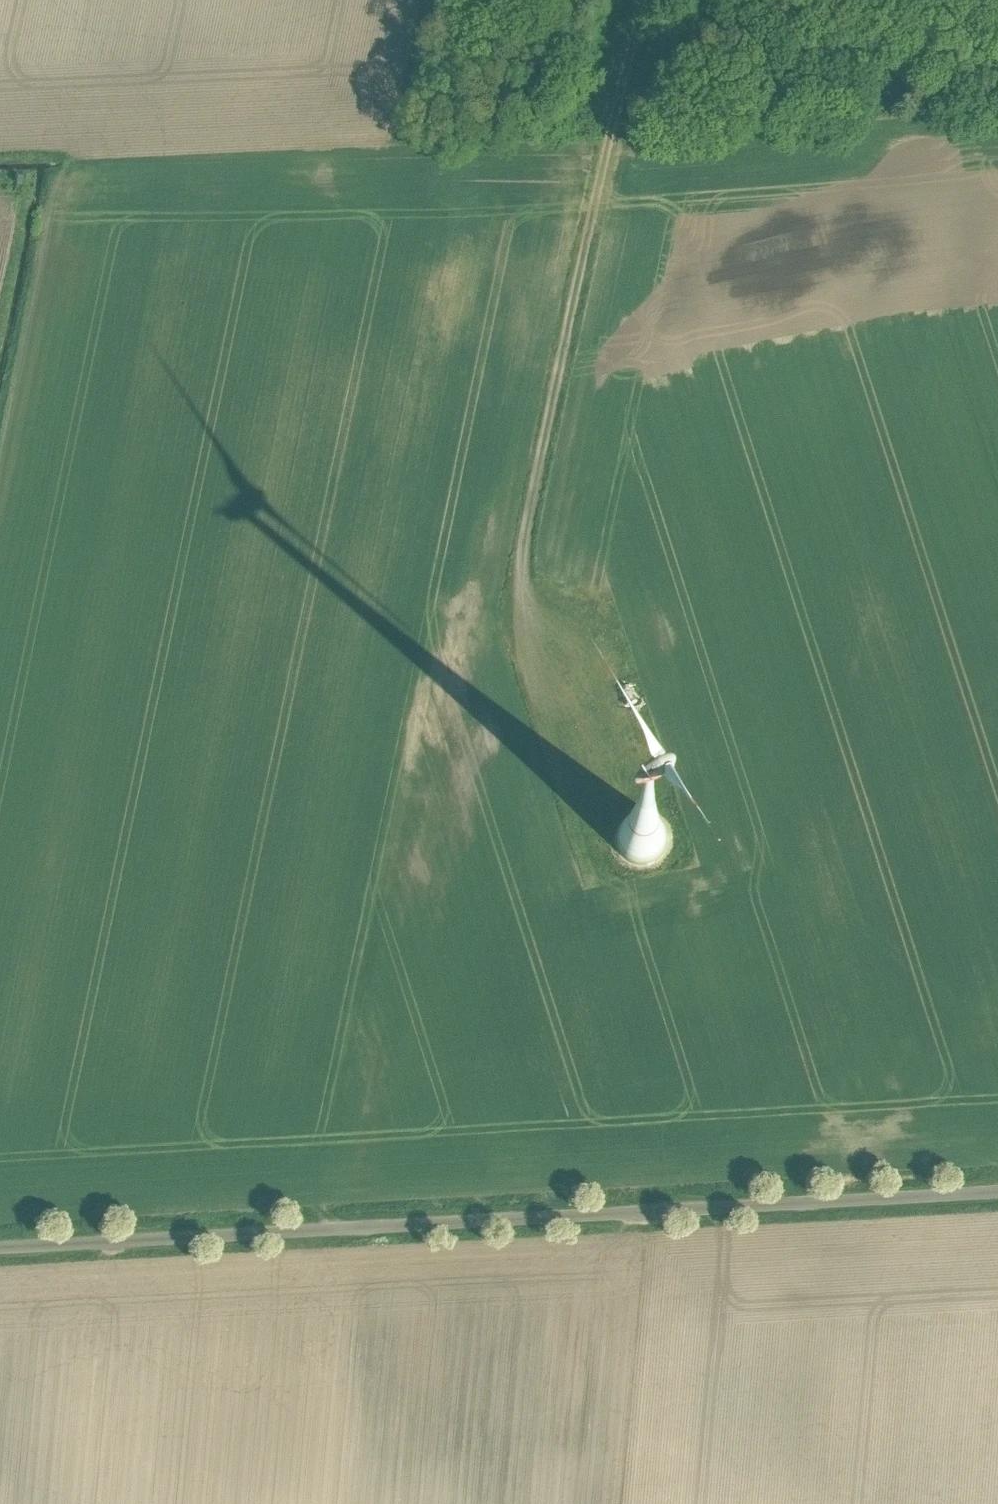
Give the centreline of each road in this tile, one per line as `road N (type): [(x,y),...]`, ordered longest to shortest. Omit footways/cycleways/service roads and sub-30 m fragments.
road 1 (unclassified): [(0,1244),(997,1191)]
road 2 (track): [(615,800),(523,590),(522,549),(596,189),(647,0)]

